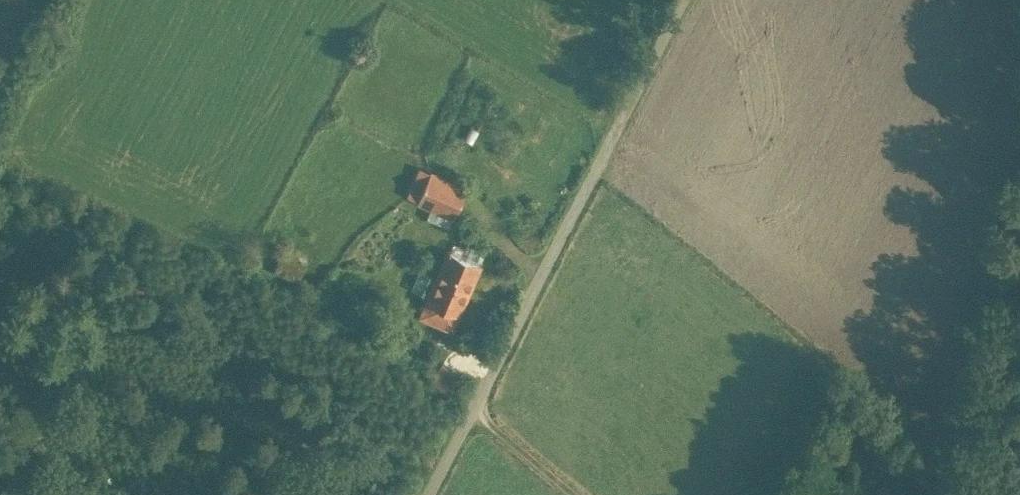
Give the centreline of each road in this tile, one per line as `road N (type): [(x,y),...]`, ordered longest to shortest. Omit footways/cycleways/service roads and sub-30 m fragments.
road 1 (track): [(447,494),(699,0)]

